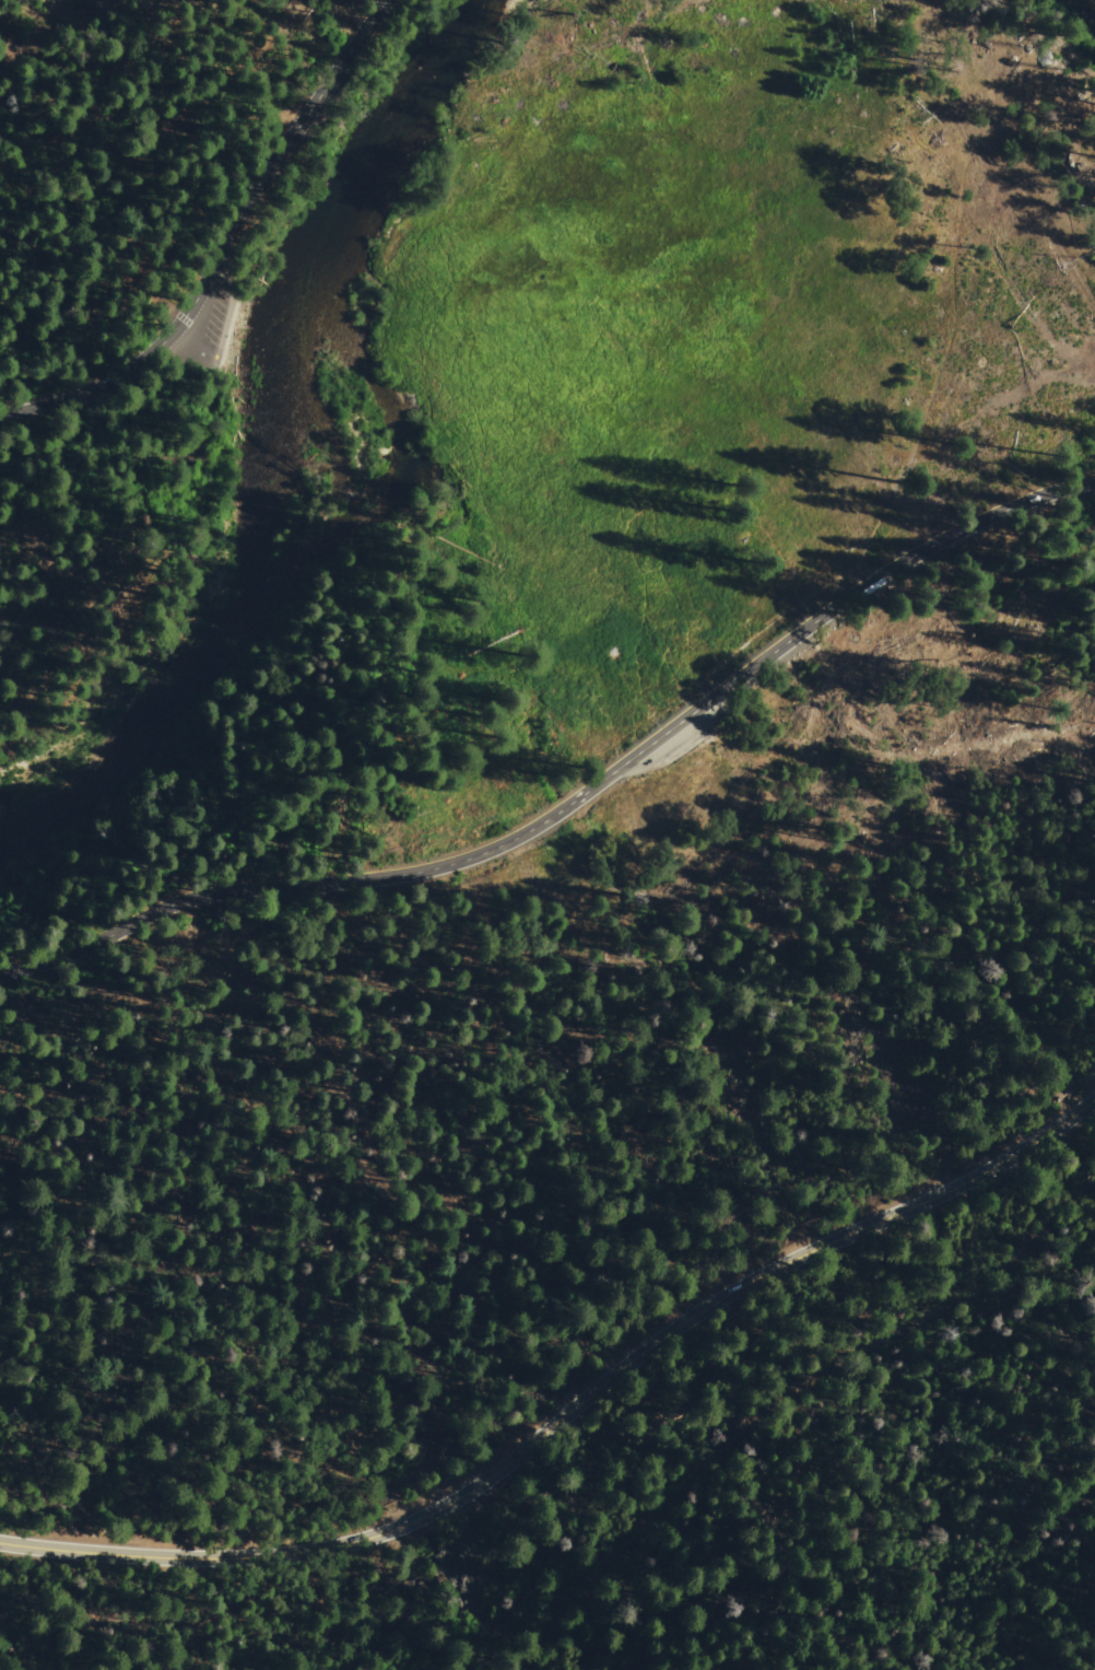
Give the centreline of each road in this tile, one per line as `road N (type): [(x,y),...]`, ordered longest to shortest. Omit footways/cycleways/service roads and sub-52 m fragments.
road 1 (primary): [(0,982),(175,910),(266,891),(385,884),(516,840),(885,579),(1022,503),(1094,480)]
road 2 (primary): [(0,1543),(211,1558),(373,1537),(488,1480),(663,1330),(761,1271),(907,1211),(1094,1105)]
road 3 (track): [(531,1669),(639,1532),(869,1350),(982,1297),(1094,1206)]
road 4 (primary): [(389,0),(270,165),(173,332),(92,390),(0,420)]

